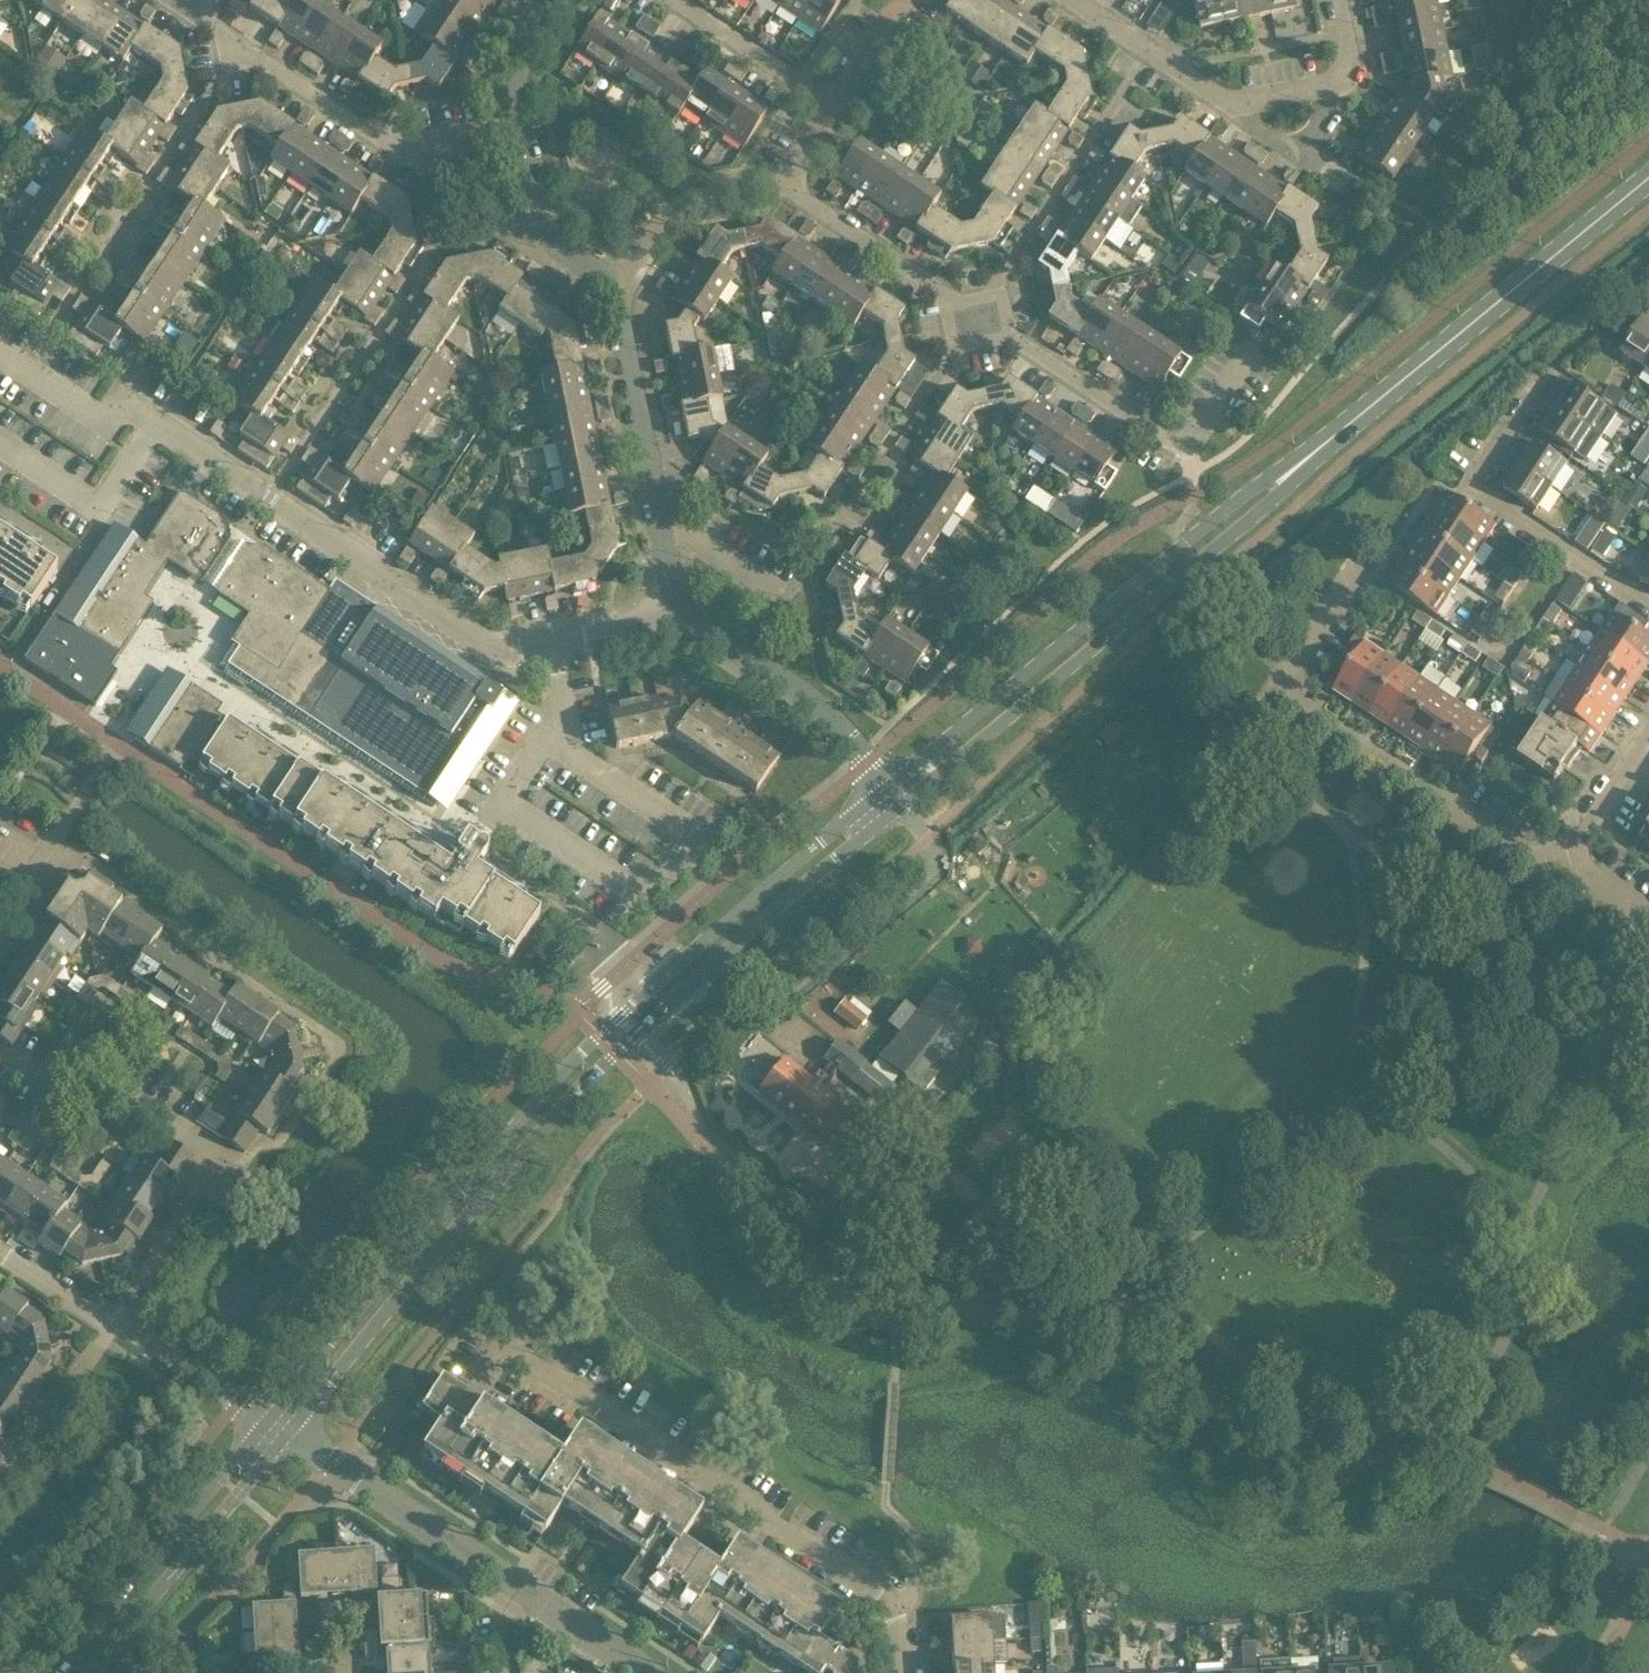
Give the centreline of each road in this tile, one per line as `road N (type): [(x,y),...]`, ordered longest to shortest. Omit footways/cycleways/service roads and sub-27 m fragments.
road 1 (tertiary): [(888,788),(600,1035),(270,1418)]
road 2 (tertiary): [(288,1431),(617,1052),(903,806)]
road 3 (residential): [(0,356),(101,422),(138,414),(489,645),(546,644),(673,620)]
road 4 (residential): [(782,184),(1182,449),(1195,441),(1259,337)]
road 5 (tertiary): [(1309,456),(1270,476),(888,788)]
road 6 (tertiary): [(903,806),(1283,489),(1309,456)]
road 7 (residential): [(1581,834),(1524,843),(1481,829),(1274,690),(1356,568)]
road 8 (tertiary): [(1309,456),(1648,177)]
road 9 (residential): [(904,1672),(900,1624),(876,1593),(590,1402)]
road 10 (residential): [(518,125),(396,148),(166,0)]
road 11 (residential): [(1648,600),(1471,485),(1541,378)]
road 12 (residential): [(673,620),(622,290)]
road 13 (tertiary): [(270,1418),(61,1672)]
road 14 (tertiary): [(90,1672),(288,1431)]
road 15 (residential): [(115,1323),(220,1157),(126,1097)]
road 16 (residential): [(516,1587),(288,1431)]
road 17 (residential): [(888,788),(814,704),(673,620)]
road 18 (residential): [(622,290),(688,199),(782,184)]
road 19 (residential): [(622,290),(548,235),(518,125)]
road 20 (residential): [(0,1479),(18,1466),(115,1323)]
road 21 (residential): [(673,0),(836,106)]
road 22 (residential): [(1229,103),(1067,0)]
road 23 (residential): [(1229,103),(1283,149),(1312,145),(1350,78)]
road 24 (residential): [(0,943),(58,854),(0,817)]
road 25 (residential): [(643,1672),(516,1587)]
road 26 (residential): [(241,1400),(115,1323)]
road 27 (residential): [(518,125),(514,66),(557,0)]
road 28 (residential): [(115,1323),(0,1252)]
road 29 (residential): [(836,106),(902,0)]
road 30 (residential): [(1229,103),(1350,78)]
road 31 (residential): [(1581,834),(1648,732)]

